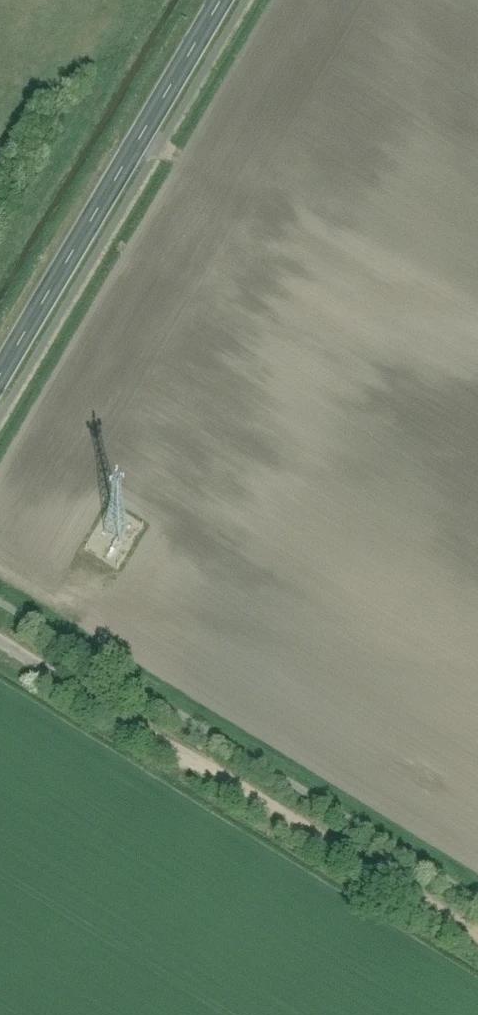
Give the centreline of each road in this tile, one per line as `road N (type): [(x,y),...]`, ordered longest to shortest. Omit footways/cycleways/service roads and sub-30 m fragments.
road 1 (track): [(477,941),(0,646)]
road 2 (tertiary): [(0,369),(212,0)]

